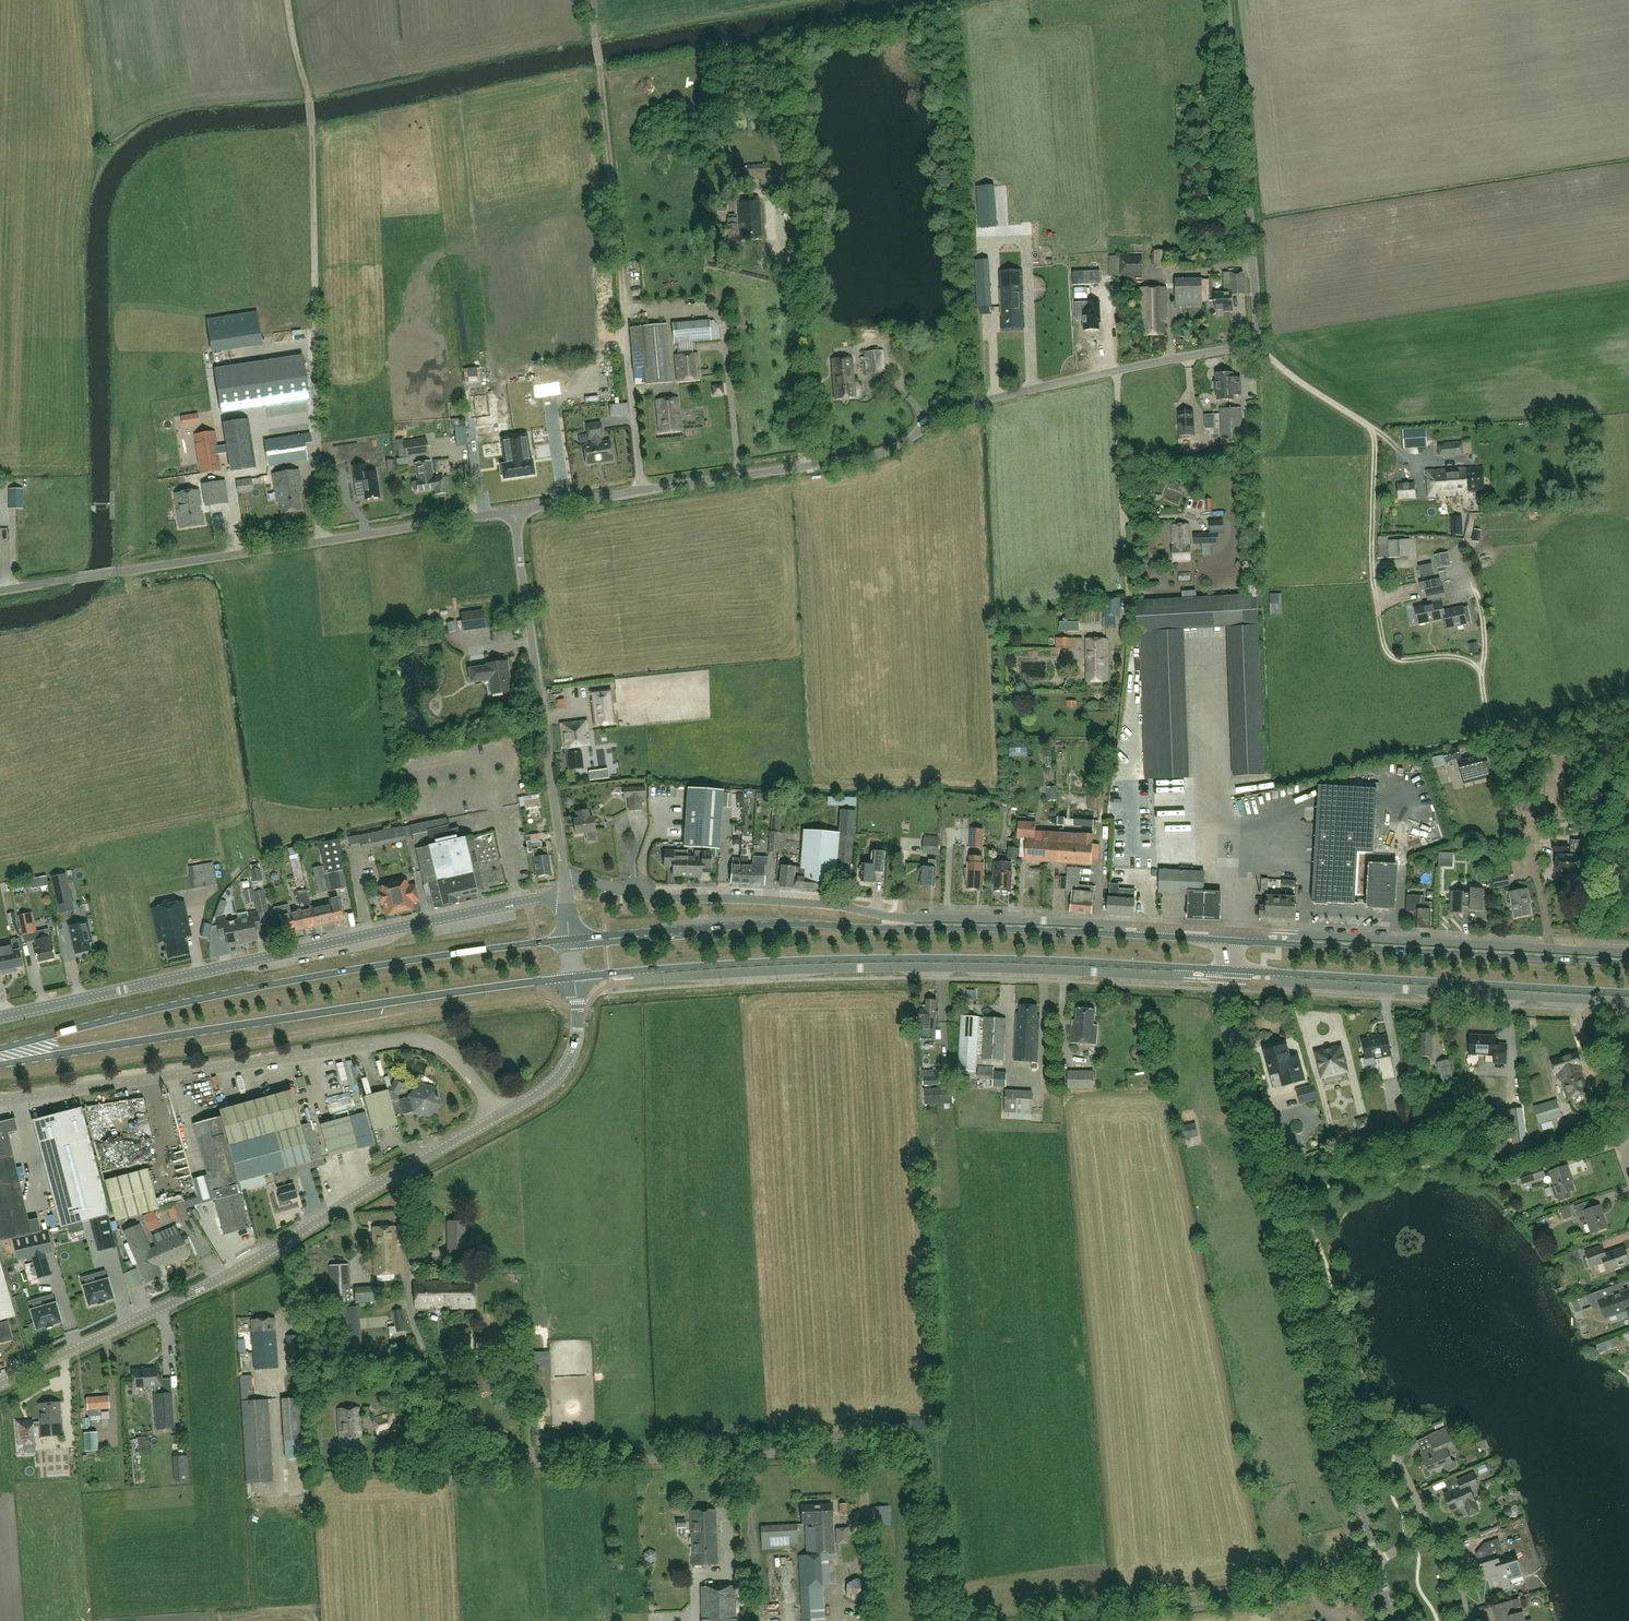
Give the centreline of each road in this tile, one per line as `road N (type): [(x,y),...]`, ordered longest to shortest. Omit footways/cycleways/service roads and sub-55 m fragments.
road 1 (unclassified): [(514,511),(857,460),(993,397),(1257,337),(1226,0)]
road 2 (residential): [(953,1620),(937,1592),(918,1467),(896,1448),(499,1467),(444,1444),(409,1300),(400,1172)]
road 3 (tertiary): [(1378,1565),(1224,1010),(1228,970)]
road 4 (track): [(1549,949),(1480,669),(1455,657),(1400,660),(1387,652),(1373,572),(1372,428)]
road 5 (primary): [(570,940),(259,987),(0,1050)]
road 6 (tertiary): [(0,1017),(520,901),(567,898)]
road 7 (primary): [(0,1063),(573,977)]
road 8 (unclassified): [(1114,933),(1114,923),(914,919),(823,904),(644,895),(565,880)]
road 9 (unclassified): [(641,970),(645,979),(920,967),(1180,976),(1182,967)]
road 10 (primary): [(1114,933),(784,924),(570,940)]
road 11 (primary): [(641,970),(908,958),(1182,967)]
road 12 (unclassified): [(0,1100),(407,1040),(453,1057),(497,1117)]
road 13 (unclassified): [(0,590),(514,511)]
road 14 (residential): [(0,1385),(216,1283),(400,1172)]
road 15 (unclassified): [(565,880),(514,511)]
road 16 (unclassified): [(1279,973),(1283,983),(1628,1002)]
road 17 (primary): [(1279,973),(1628,993)]
road 18 (unclassified): [(1628,953),(1301,934),(1294,944)]
road 19 (primary): [(1628,963),(1294,944)]
road 20 (residential): [(1378,1565),(1361,1576),(1058,1620)]
road 21 (track): [(1114,370),(1128,611)]
road 22 (track): [(810,466),(795,285),(771,239)]
road 23 (track): [(1257,337),(1271,360),(1406,456)]
road 24 (residential): [(1378,1565),(1428,1517),(1394,1451)]
road 25 (residential): [(497,1117),(566,1067),(577,1020)]

